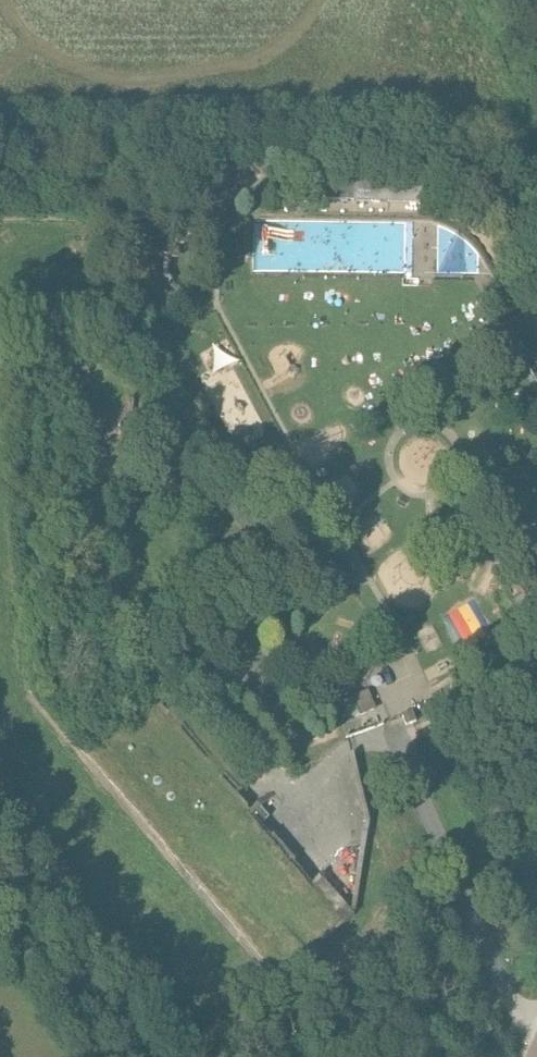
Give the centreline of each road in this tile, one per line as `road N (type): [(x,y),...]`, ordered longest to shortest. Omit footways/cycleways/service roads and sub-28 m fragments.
road 1 (residential): [(536,1020),(501,981),(396,720)]

